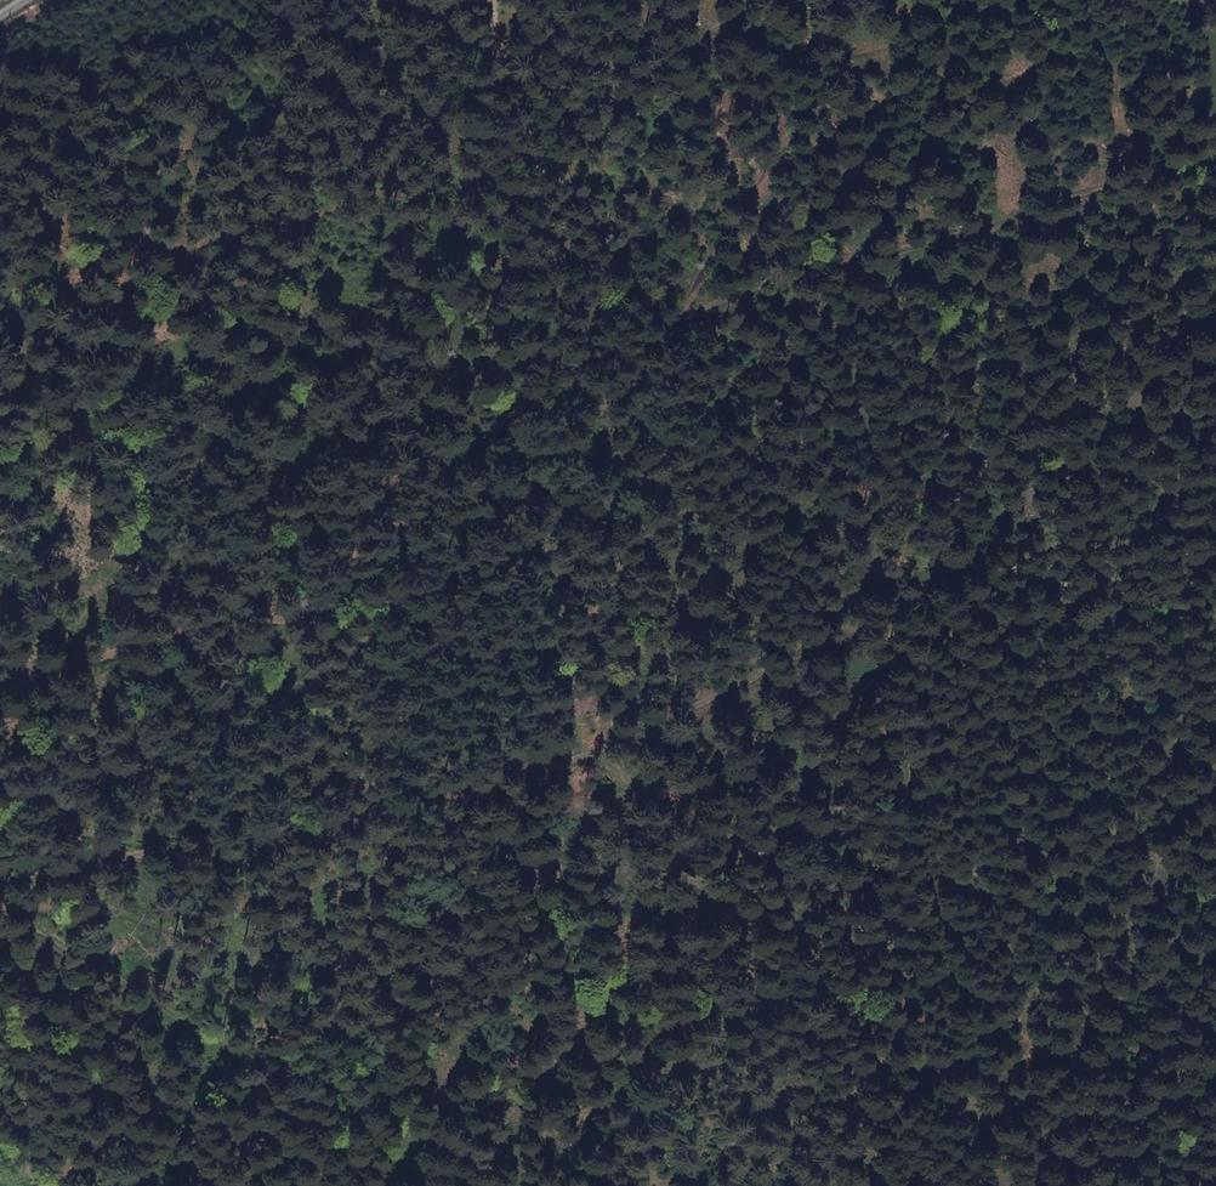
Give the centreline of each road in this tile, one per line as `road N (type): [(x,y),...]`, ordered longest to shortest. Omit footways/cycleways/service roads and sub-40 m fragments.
road 1 (track): [(1078,1185),(1038,1144),(822,1055),(757,996),(686,856),(590,749),(553,678),(513,422),(448,197),(453,122),(490,15)]
road 2 (track): [(976,549),(903,573),(817,625),(812,678),(683,707),(590,749),(350,826),(0,880)]
road 3 (track): [(1215,628),(976,549),(764,423),(653,322),(554,174),(490,15)]
road 4 (track): [(653,322),(817,41),(833,0)]

